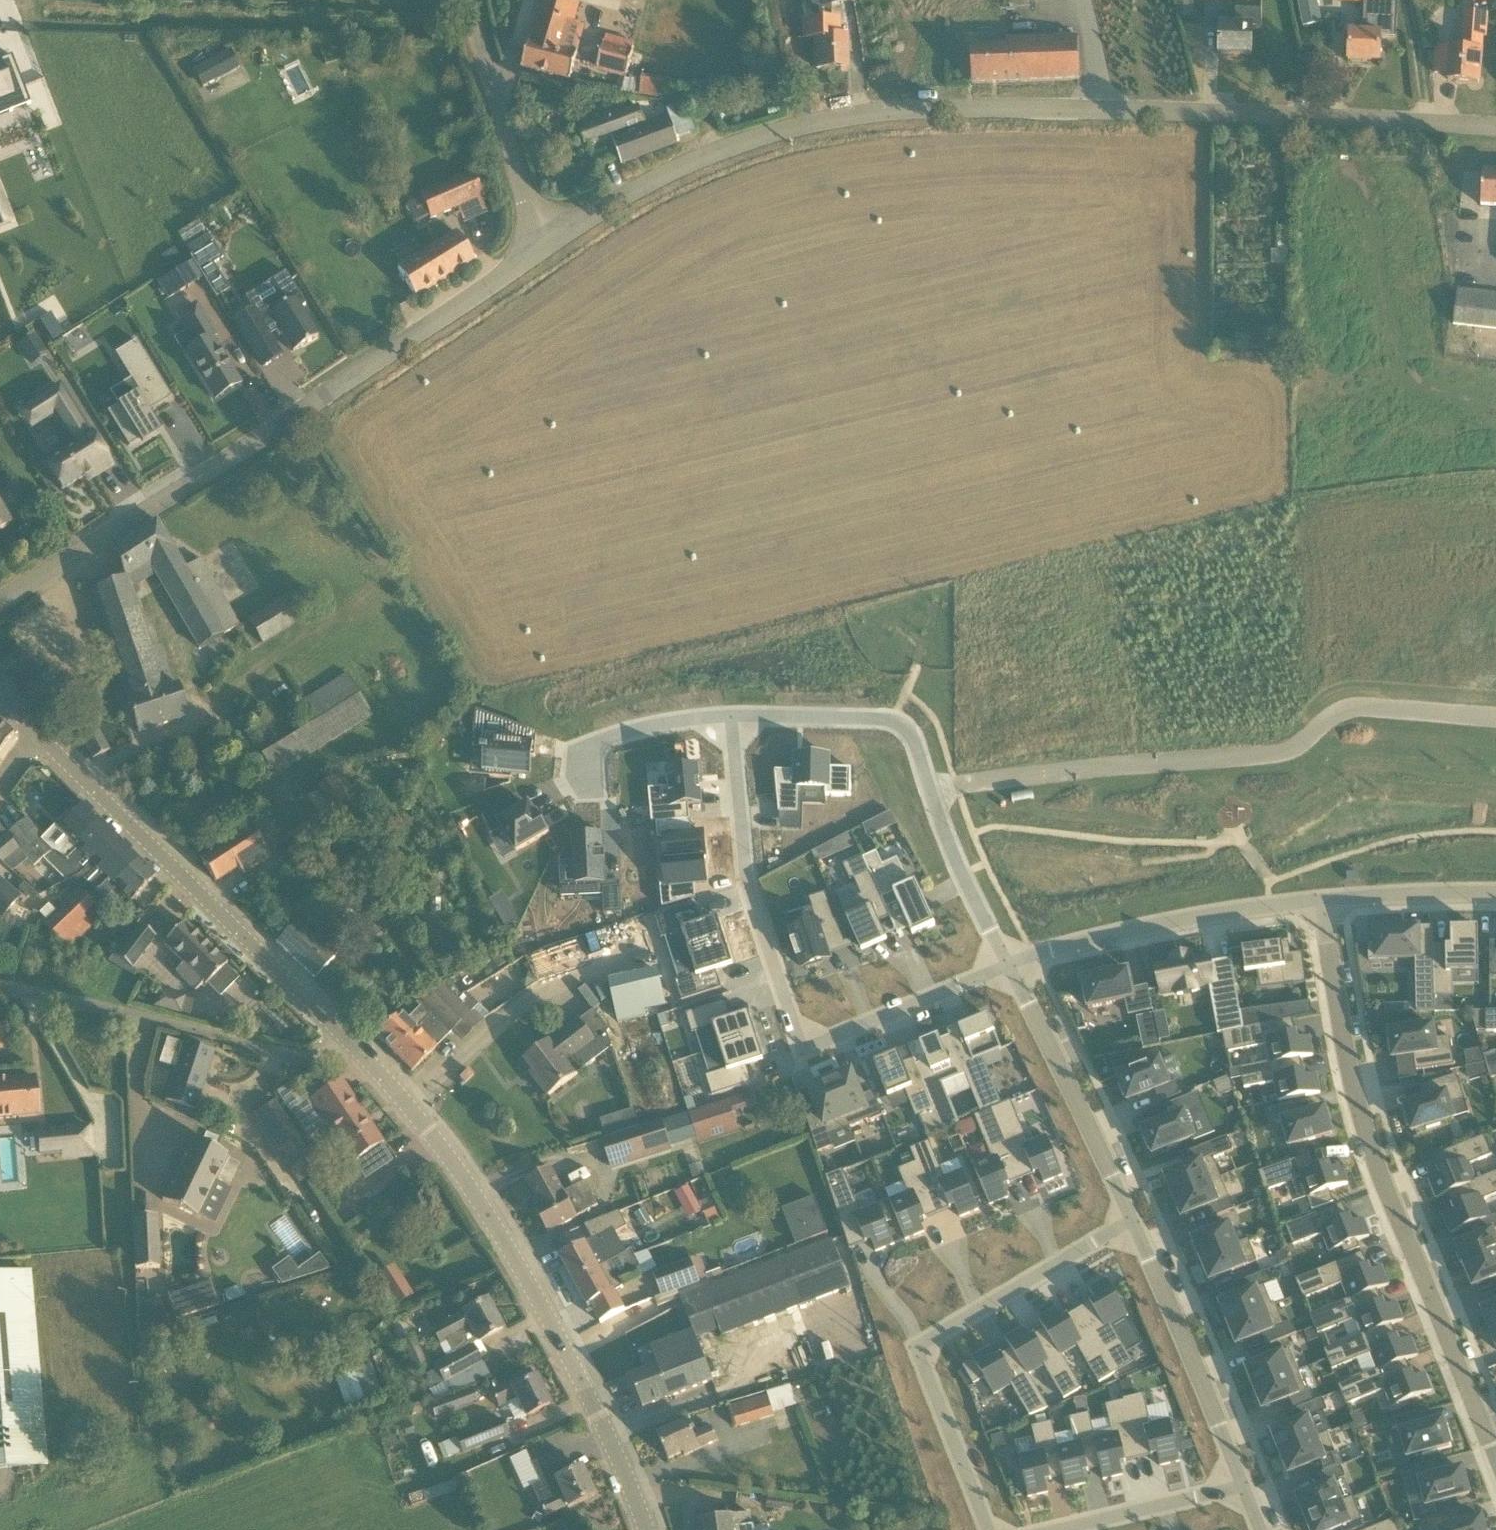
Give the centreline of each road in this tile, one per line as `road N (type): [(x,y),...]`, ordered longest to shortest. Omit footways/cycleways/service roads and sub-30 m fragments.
road 1 (unclassified): [(542,243),(678,158),(773,126),(857,112),(1021,102),(1495,127)]
road 2 (unclassified): [(0,603),(542,243)]
road 3 (residential): [(1495,1459),(1368,1137),(1323,900)]
road 4 (residential): [(1495,718),(1359,707),(1334,714),(1283,751),(1258,756),(928,789)]
road 5 (residential): [(640,1529),(573,1360),(506,1241),(342,1036)]
road 6 (residential): [(732,716),(744,884),(802,1050),(1008,965)]
road 7 (residential): [(1135,1225),(917,1348),(991,1529)]
road 8 (residential): [(342,1036),(34,736)]
road 9 (residential): [(342,1036),(309,1045),(0,987)]
road 10 (residential): [(1323,900),(1086,942),(1008,965)]
road 11 (residential): [(1135,1225),(1008,965)]
road 12 (residential): [(1244,1482),(1135,1225)]
road 13 (unclassified): [(542,243),(469,56),(462,0)]
road 14 (residential): [(928,789),(907,731),(880,720),(732,716)]
road 15 (residential): [(732,716),(650,725),(589,745),(590,802)]
road 16 (residential): [(1051,1529),(1244,1482)]
road 17 (residential): [(1008,965),(928,789)]
road 18 (residential): [(1495,896),(1323,900)]

